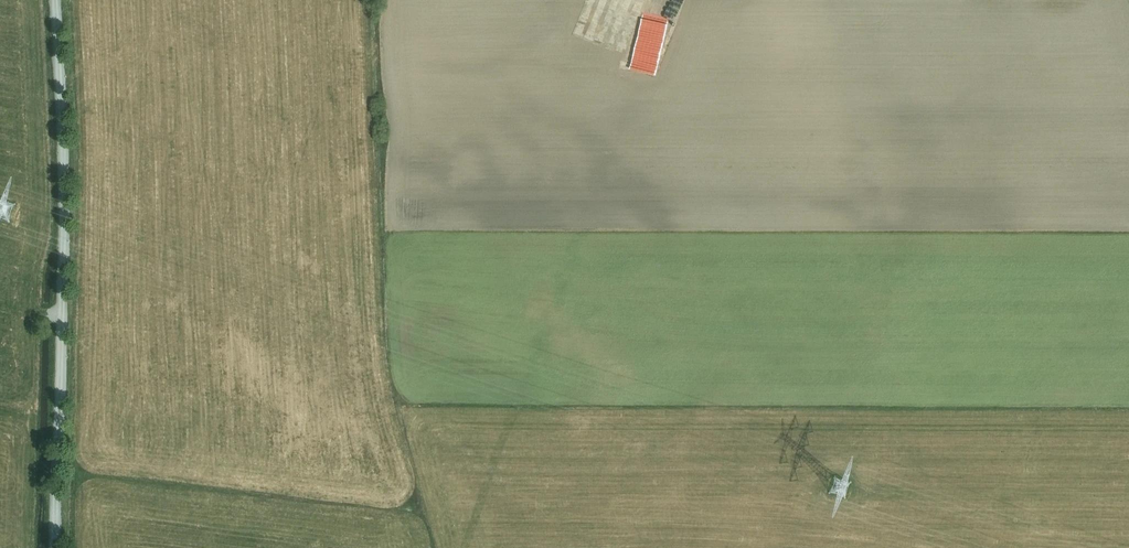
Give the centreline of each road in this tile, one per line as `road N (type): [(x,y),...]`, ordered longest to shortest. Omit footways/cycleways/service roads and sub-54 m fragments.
road 1 (unclassified): [(57,0),(66,396),(59,547)]

